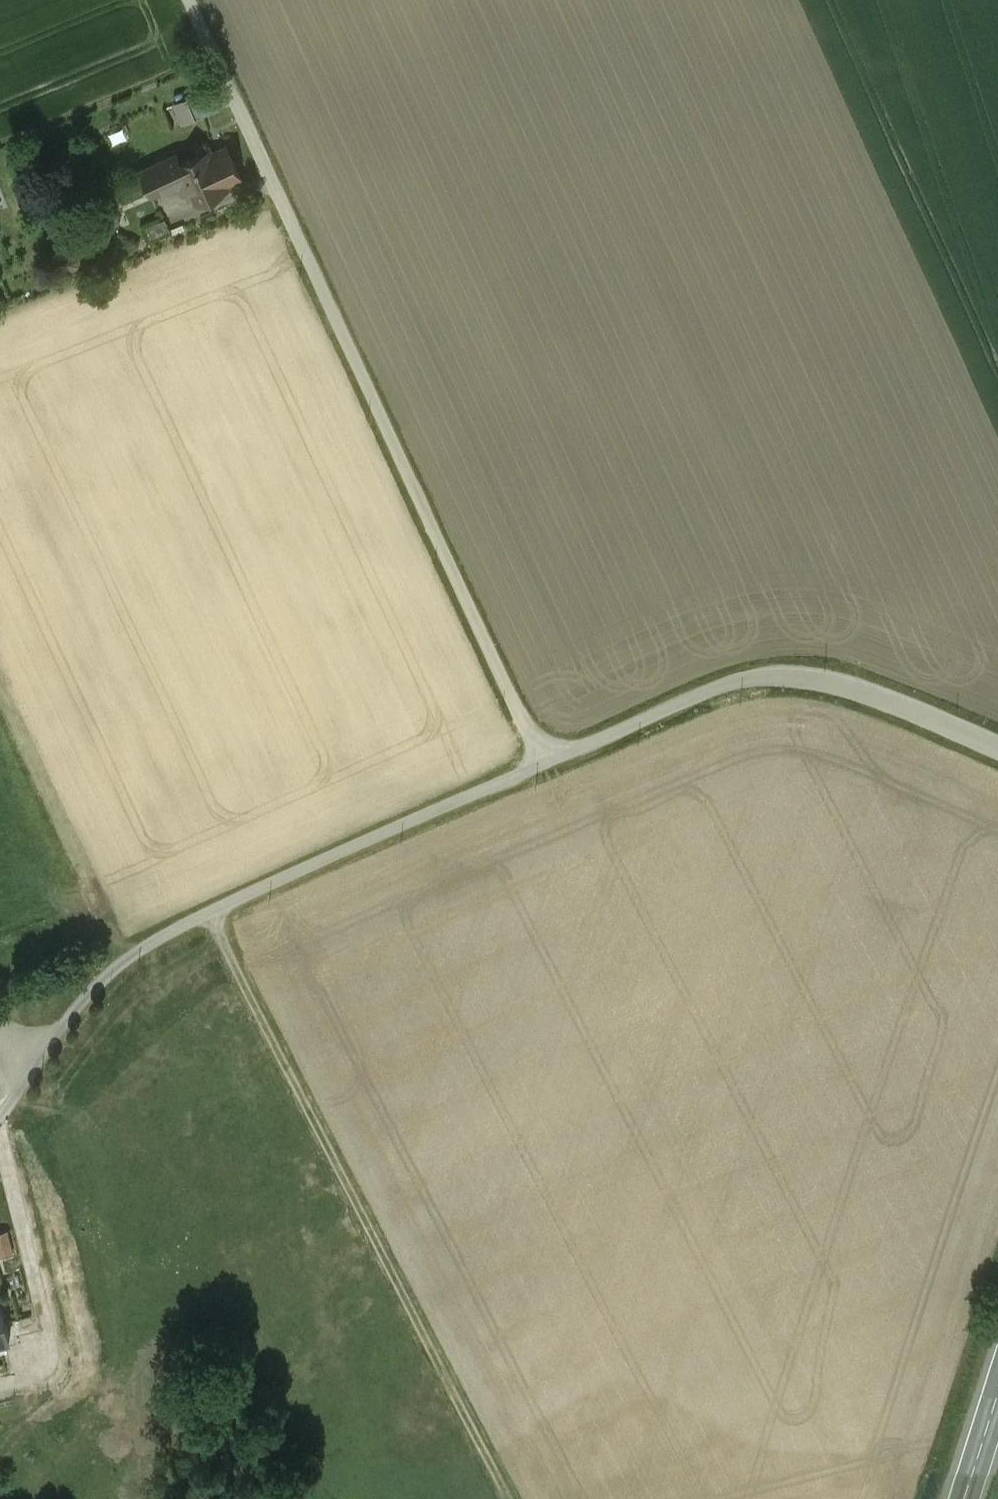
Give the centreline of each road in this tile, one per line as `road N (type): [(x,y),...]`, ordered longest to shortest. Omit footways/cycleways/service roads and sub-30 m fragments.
road 1 (unclassified): [(188,0),(543,763),(702,693),(767,677),(838,684),(997,747)]
road 2 (track): [(212,913),(510,1498)]

